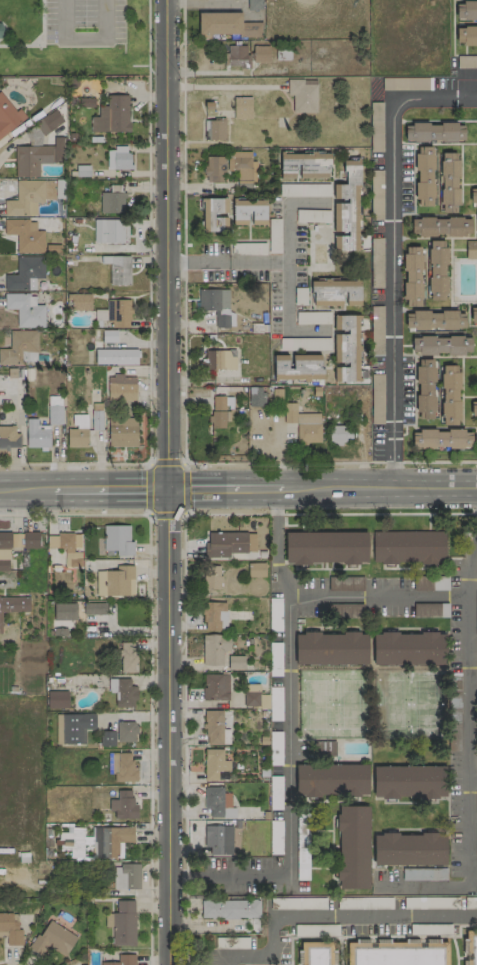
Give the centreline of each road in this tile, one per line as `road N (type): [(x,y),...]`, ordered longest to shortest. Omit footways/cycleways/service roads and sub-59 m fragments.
road 1 (tertiary): [(165,0),(167,489)]
road 2 (tertiary): [(167,534),(168,964)]
road 3 (secondary): [(282,488),(476,489)]

